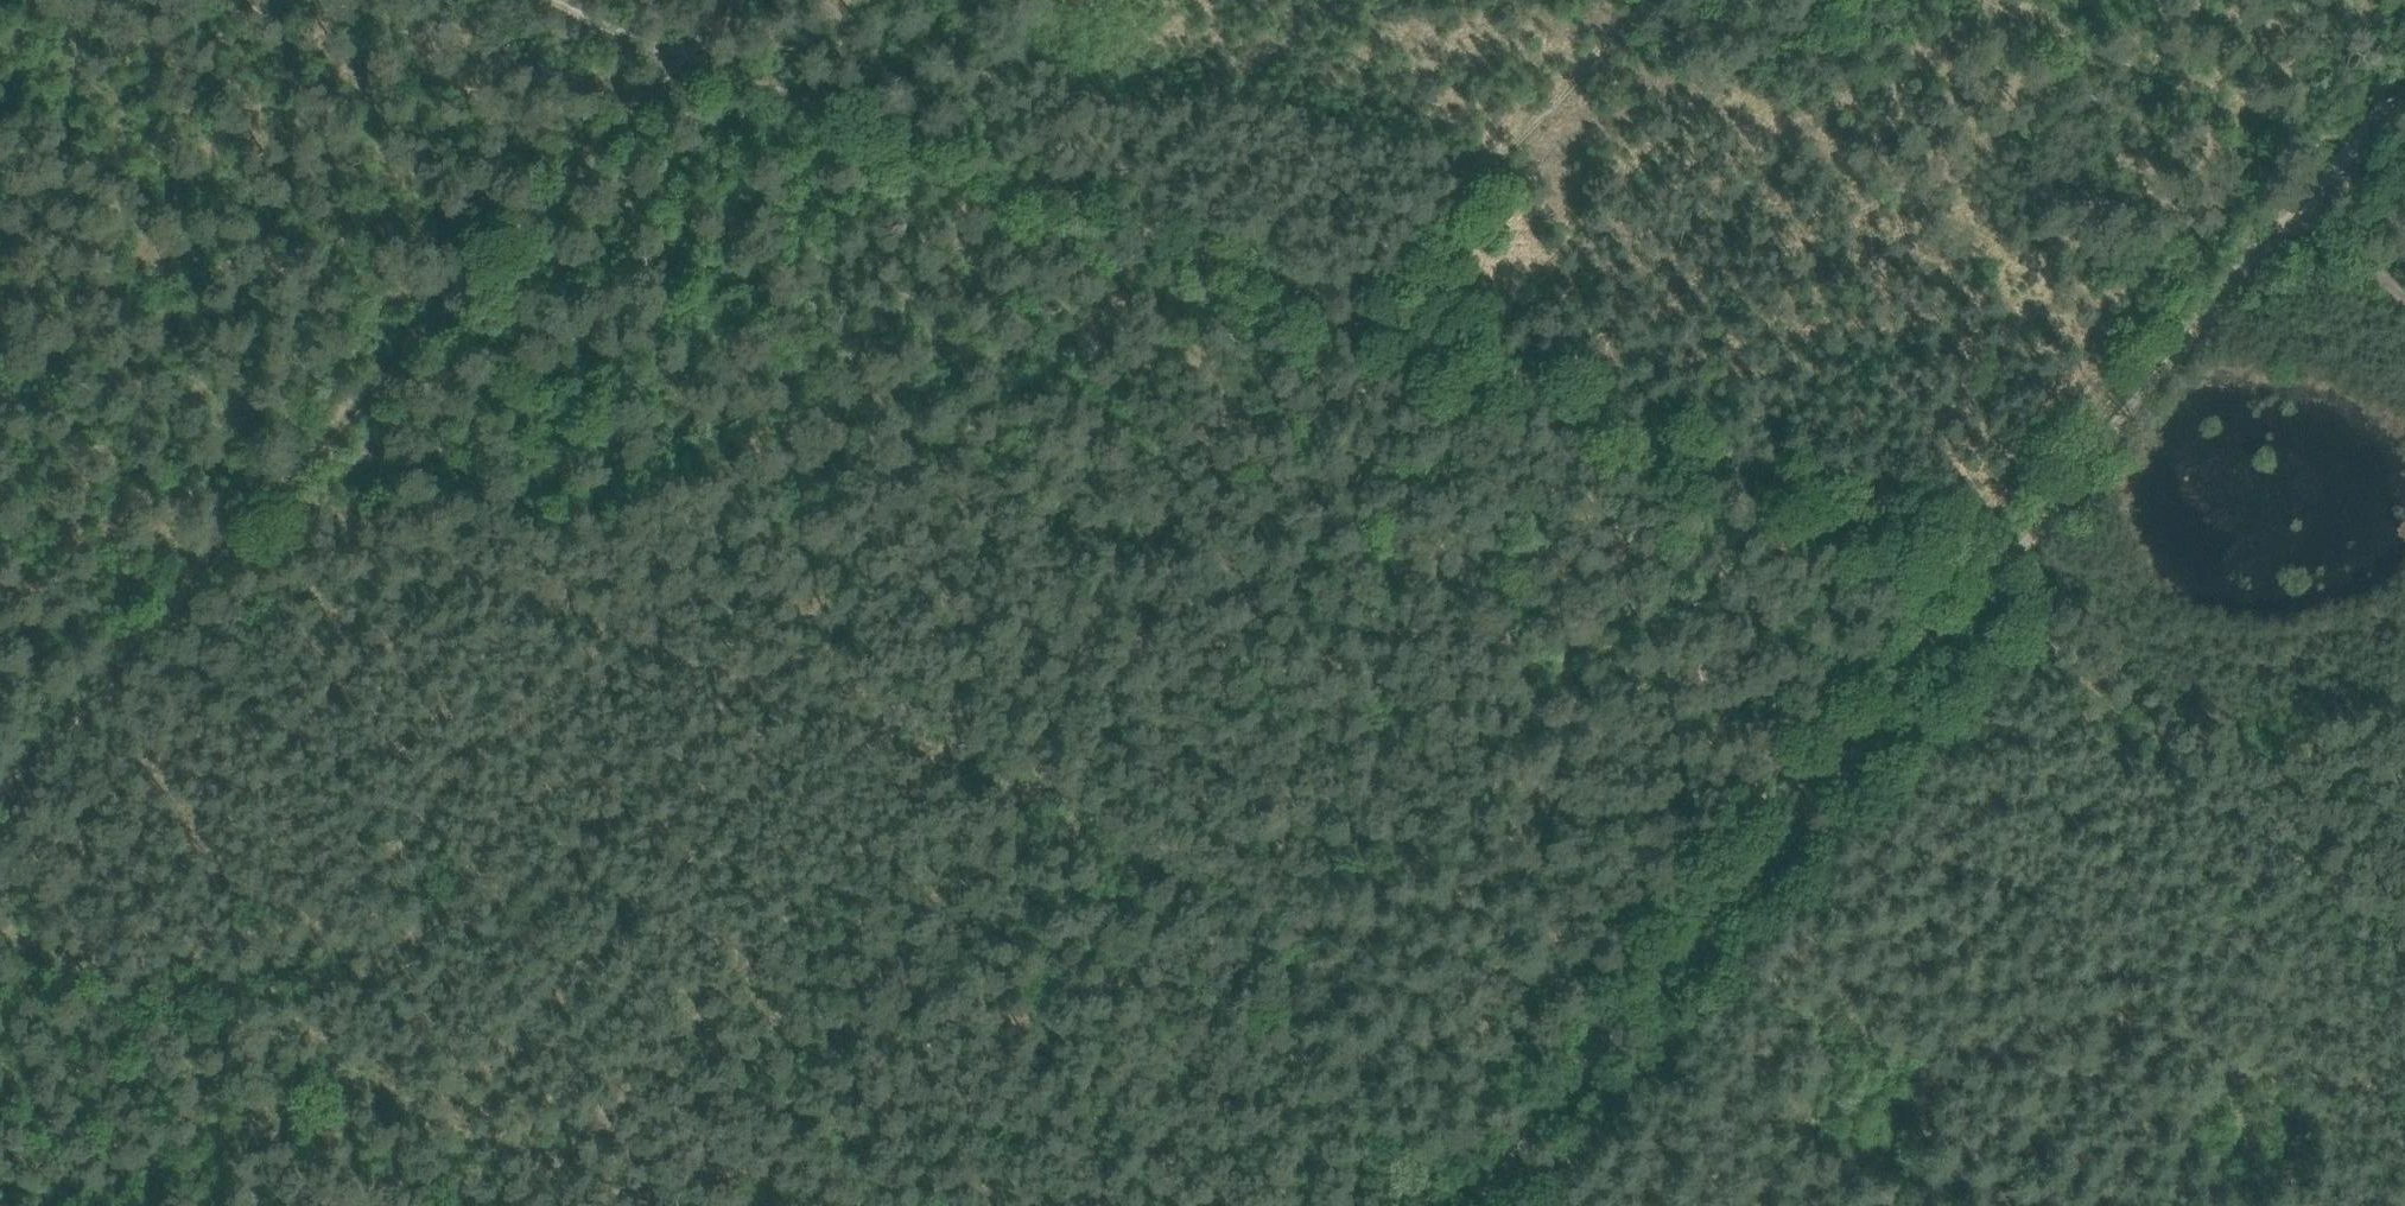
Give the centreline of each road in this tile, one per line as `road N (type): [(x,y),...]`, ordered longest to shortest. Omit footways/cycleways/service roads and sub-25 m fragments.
road 1 (track): [(1476,1205),(1981,584)]
road 2 (track): [(2284,227),(1981,584)]
road 3 (track): [(2404,83),(2284,227)]

